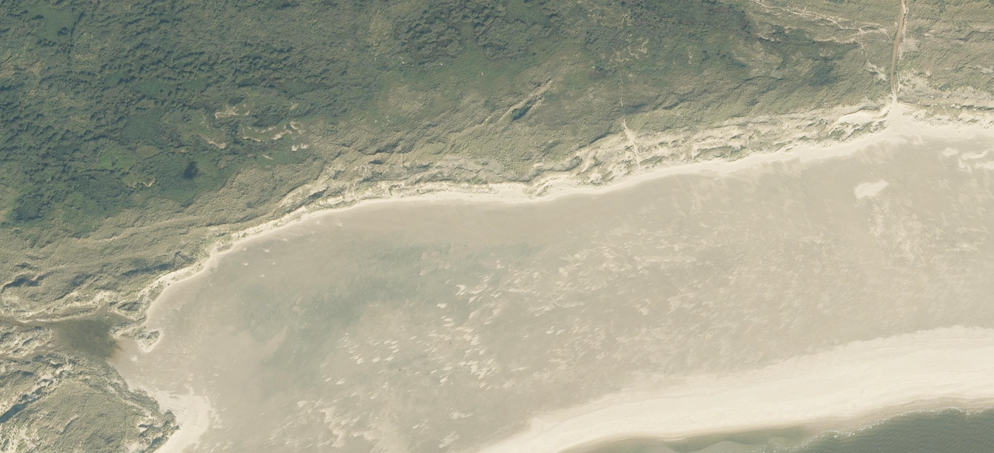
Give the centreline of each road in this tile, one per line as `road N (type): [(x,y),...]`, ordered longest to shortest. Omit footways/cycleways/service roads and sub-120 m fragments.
road 1 (track): [(895,119),(903,0)]

